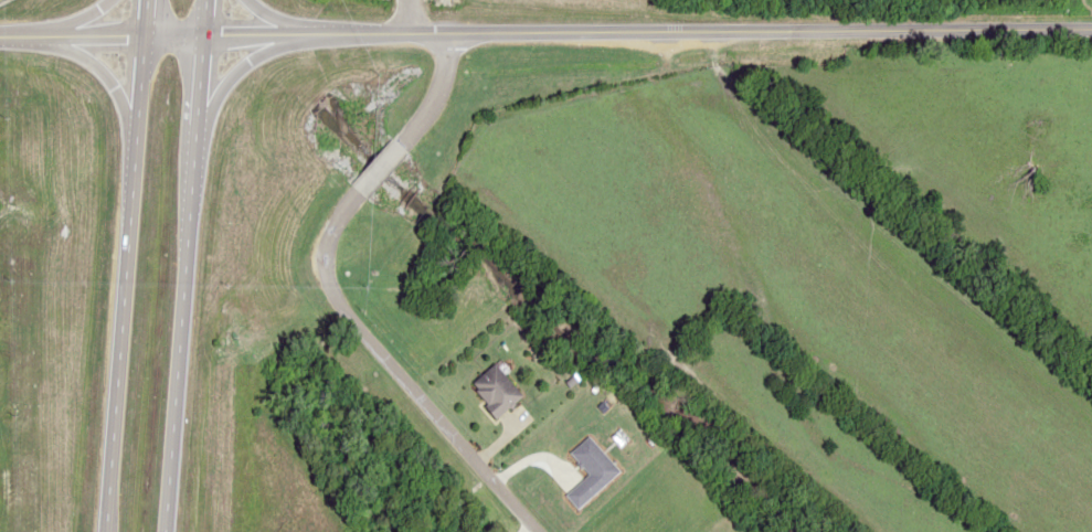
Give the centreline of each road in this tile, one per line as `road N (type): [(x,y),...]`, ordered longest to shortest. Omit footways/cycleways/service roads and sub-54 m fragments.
road 1 (residential): [(1091,29),(0,39)]
road 2 (residential): [(352,196),(322,235),(321,286),(534,531)]
road 3 (trunk): [(161,531),(190,166)]
road 4 (trunk): [(125,167),(100,531)]
road 5 (trunk): [(190,166),(220,81),(262,51),(325,36)]
road 6 (trunk): [(0,41),(62,49),(95,73),(118,113),(125,167)]
road 7 (trunk): [(135,36),(125,167)]
road 8 (trunk): [(190,166),(200,38)]
road 9 (residential): [(452,33),(438,89),(400,143)]

